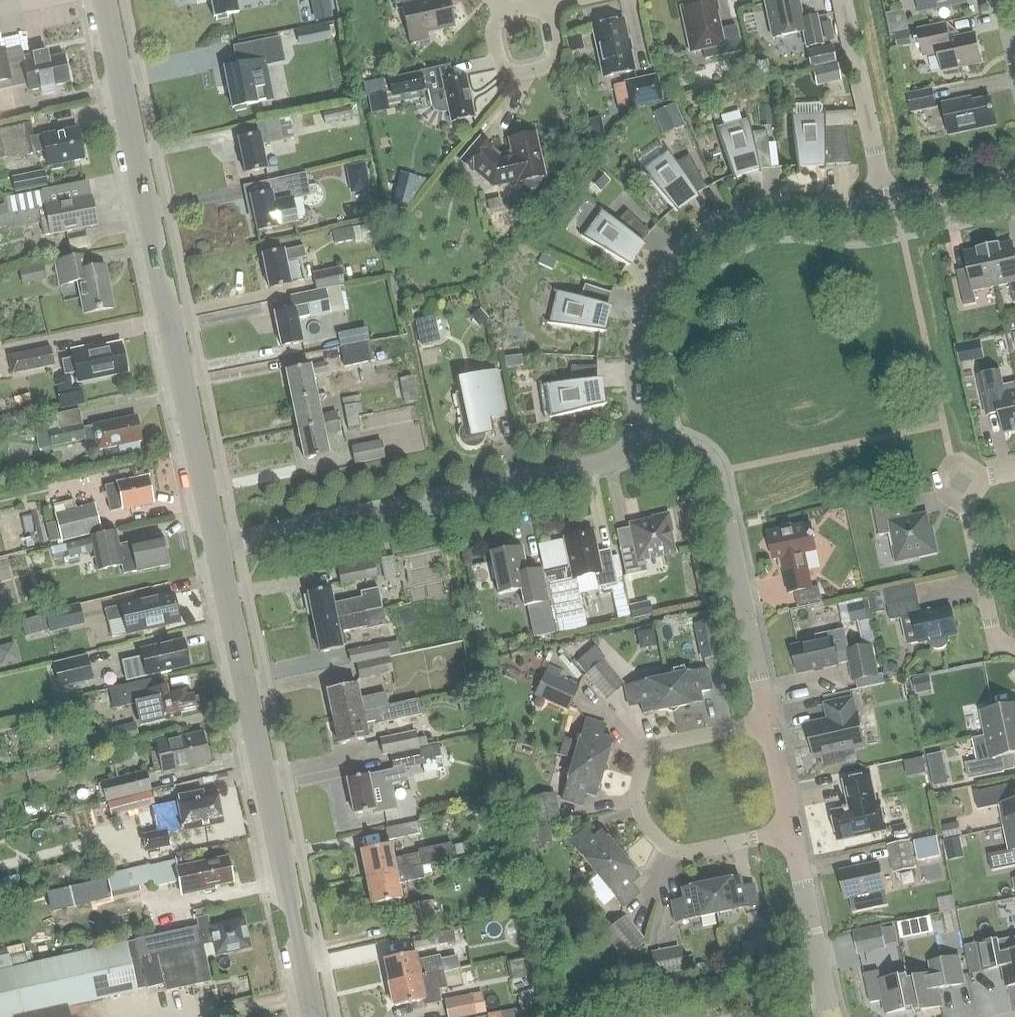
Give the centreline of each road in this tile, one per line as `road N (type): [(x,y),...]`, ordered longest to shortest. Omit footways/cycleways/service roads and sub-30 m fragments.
road 1 (tertiary): [(216,545),(103,0)]
road 2 (tertiary): [(315,1016),(216,545)]
road 3 (residential): [(637,434),(611,461),(216,545)]
road 4 (residential): [(637,434),(645,316),(682,256),(745,215),(884,206)]
road 5 (residential): [(791,832),(679,854),(644,824),(637,803),(648,756),(667,743),(768,722)]
road 6 (residential): [(768,722),(716,473),(707,458),(681,444),(637,434)]
road 7 (residential): [(1014,650),(996,643),(960,482),(1014,470)]
road 8 (residential): [(842,0),(884,206)]
road 9 (residential): [(832,1016),(791,832)]
road 10 (residential): [(503,10),(494,21),(497,58),(519,75),(554,60),(546,4)]
road 11 (residential): [(884,206),(1014,178)]

